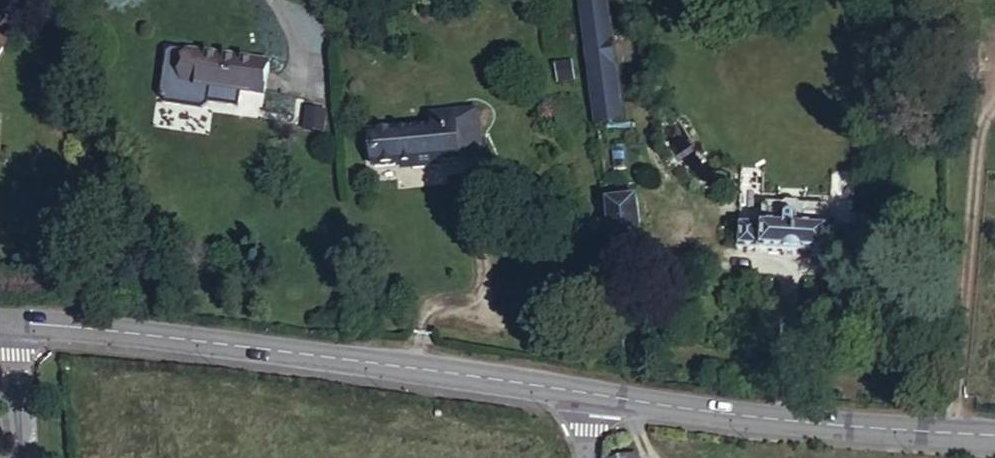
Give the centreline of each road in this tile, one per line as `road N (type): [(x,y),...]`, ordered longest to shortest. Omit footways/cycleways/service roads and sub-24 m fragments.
road 1 (tertiary): [(591,395),(166,338),(10,327)]
road 2 (tertiary): [(994,434),(591,395)]
road 3 (residential): [(19,457),(10,327)]

